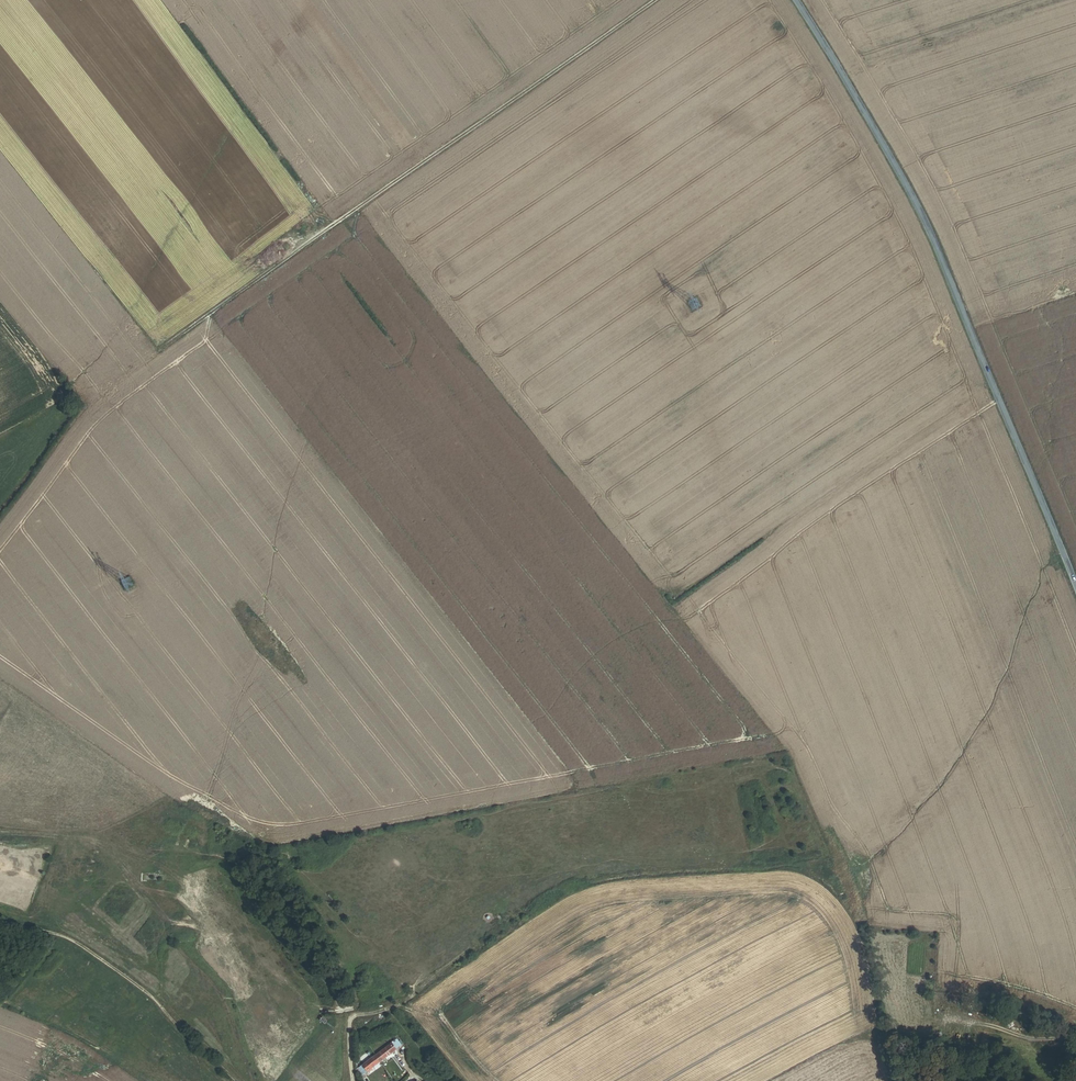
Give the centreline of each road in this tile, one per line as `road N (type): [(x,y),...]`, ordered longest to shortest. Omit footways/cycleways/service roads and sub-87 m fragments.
road 1 (tertiary): [(1075,586),(929,228),(795,0)]
road 2 (track): [(231,1080),(141,989),(73,940),(0,925)]

